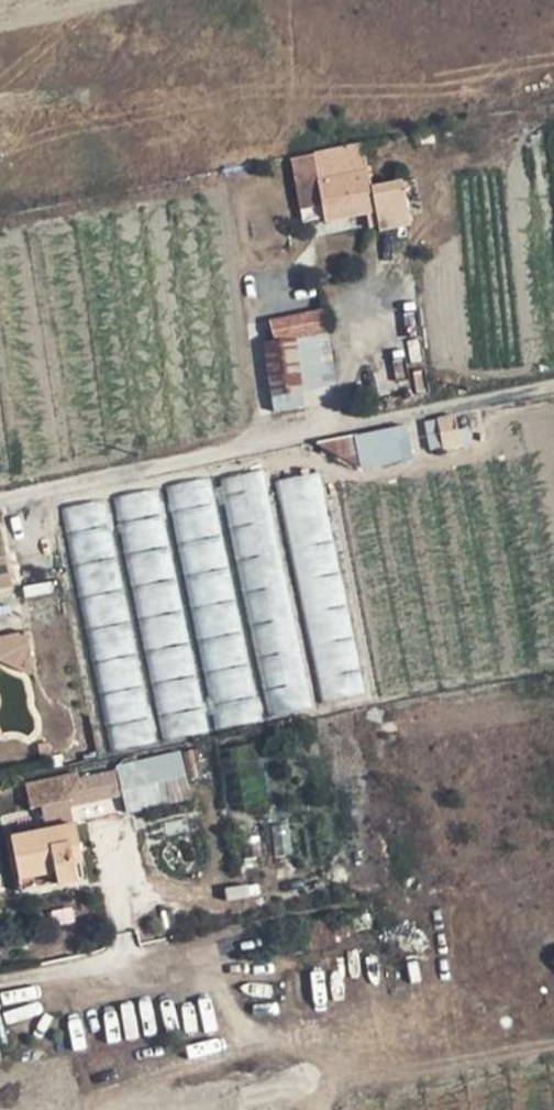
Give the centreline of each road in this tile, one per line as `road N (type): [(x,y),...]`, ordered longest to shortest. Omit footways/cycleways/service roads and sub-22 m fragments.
road 1 (track): [(0,985),(172,968)]

